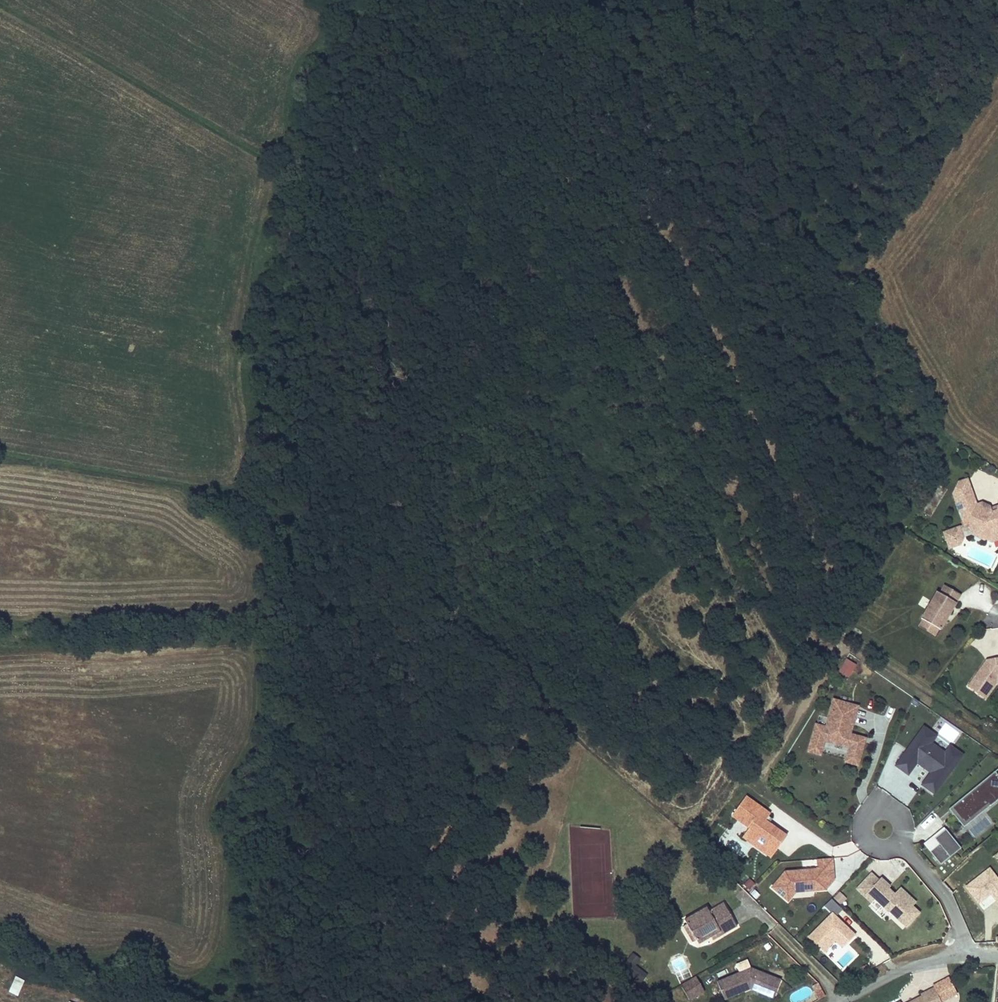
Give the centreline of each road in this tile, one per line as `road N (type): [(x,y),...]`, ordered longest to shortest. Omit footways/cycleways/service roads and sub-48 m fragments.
road 1 (residential): [(962,956),(958,915),(901,841)]
road 2 (unclassified): [(962,956),(921,962),(843,1001)]

